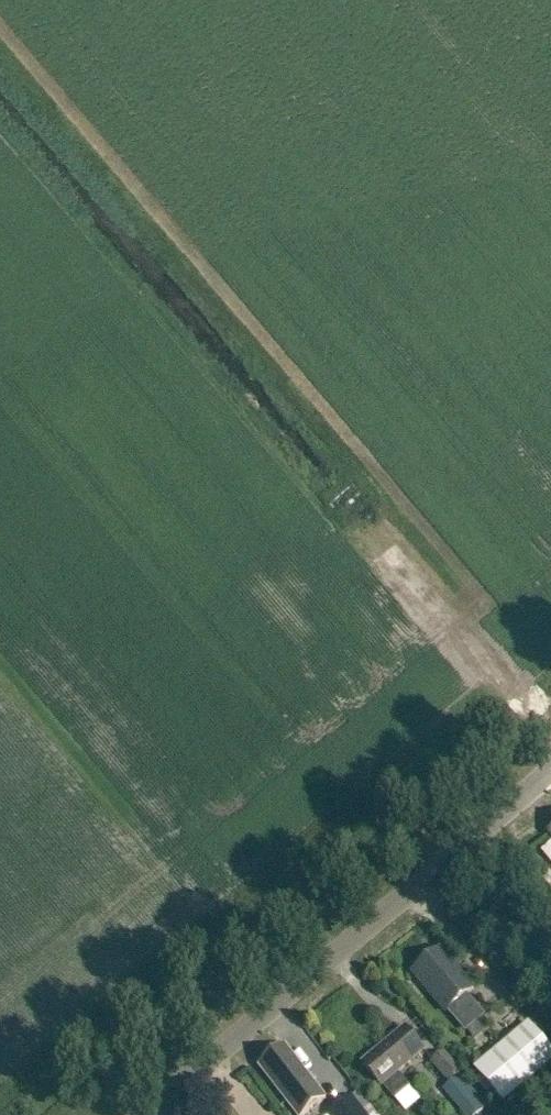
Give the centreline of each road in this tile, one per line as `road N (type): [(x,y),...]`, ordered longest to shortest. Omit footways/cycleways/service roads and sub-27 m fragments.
road 1 (unclassified): [(139,1114),(550,769)]

